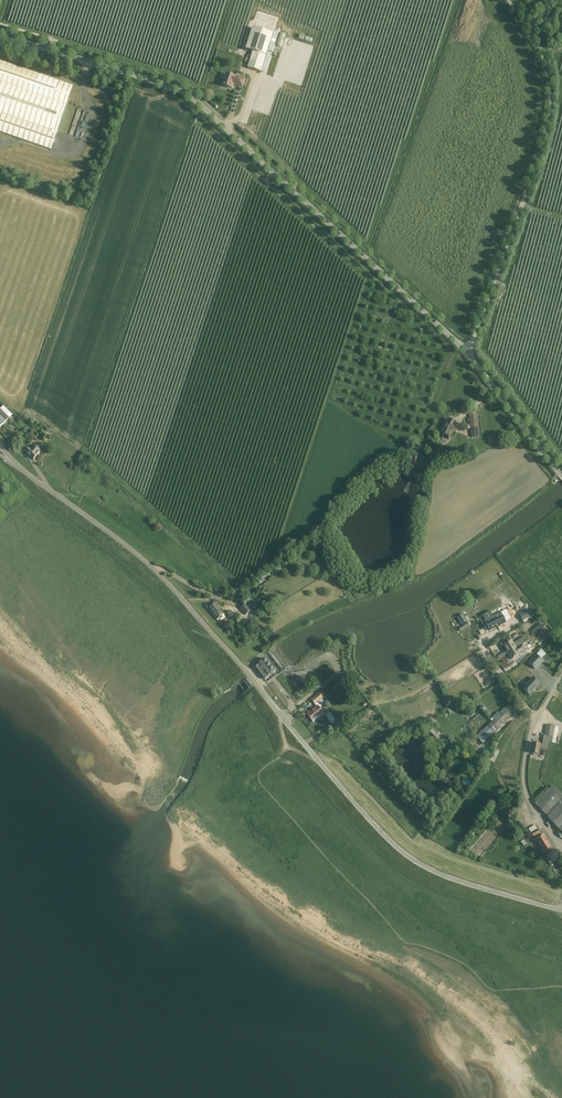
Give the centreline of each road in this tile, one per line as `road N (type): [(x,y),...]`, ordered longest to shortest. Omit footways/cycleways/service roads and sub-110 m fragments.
road 1 (tertiary): [(561,910),(443,875),(392,844),(175,590),(0,446)]
road 2 (tertiary): [(467,352),(191,98),(0,35)]
road 3 (unclassified): [(467,352),(496,291),(551,118),(548,62),(512,0)]
road 4 (unclassified): [(561,851),(524,781),(530,733),(561,674)]
road 5 (tertiary): [(561,477),(467,352)]

